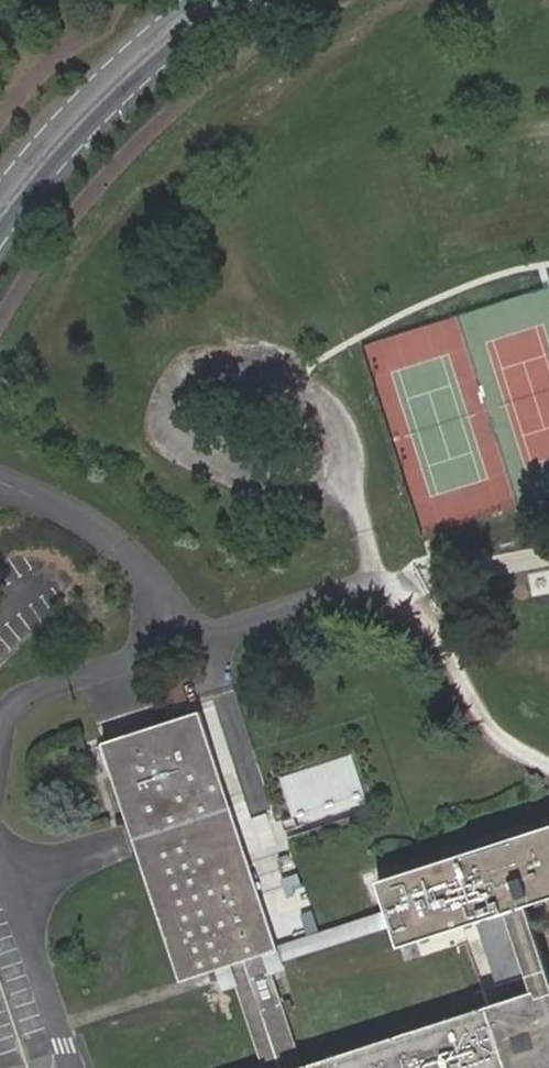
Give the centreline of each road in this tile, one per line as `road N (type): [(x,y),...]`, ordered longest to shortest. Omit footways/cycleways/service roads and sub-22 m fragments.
road 1 (secondary): [(0,234),(101,114),(240,0)]
road 2 (secondary): [(197,0),(83,99),(0,196)]

